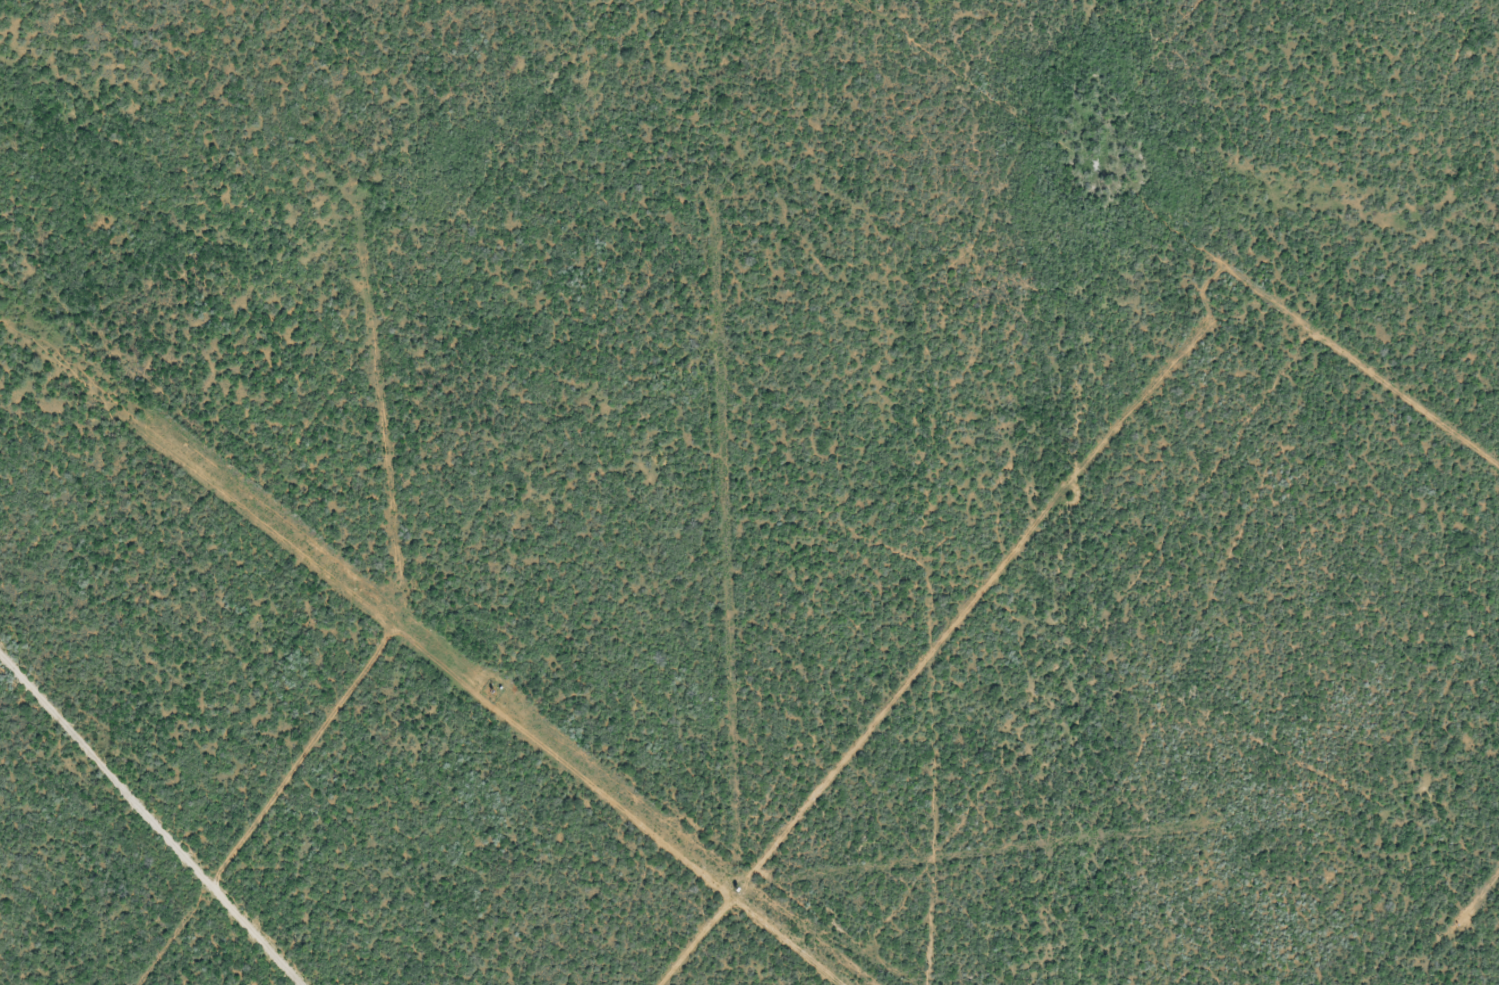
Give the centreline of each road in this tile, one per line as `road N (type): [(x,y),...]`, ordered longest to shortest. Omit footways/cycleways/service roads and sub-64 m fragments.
road 1 (residential): [(957,984),(958,634)]

